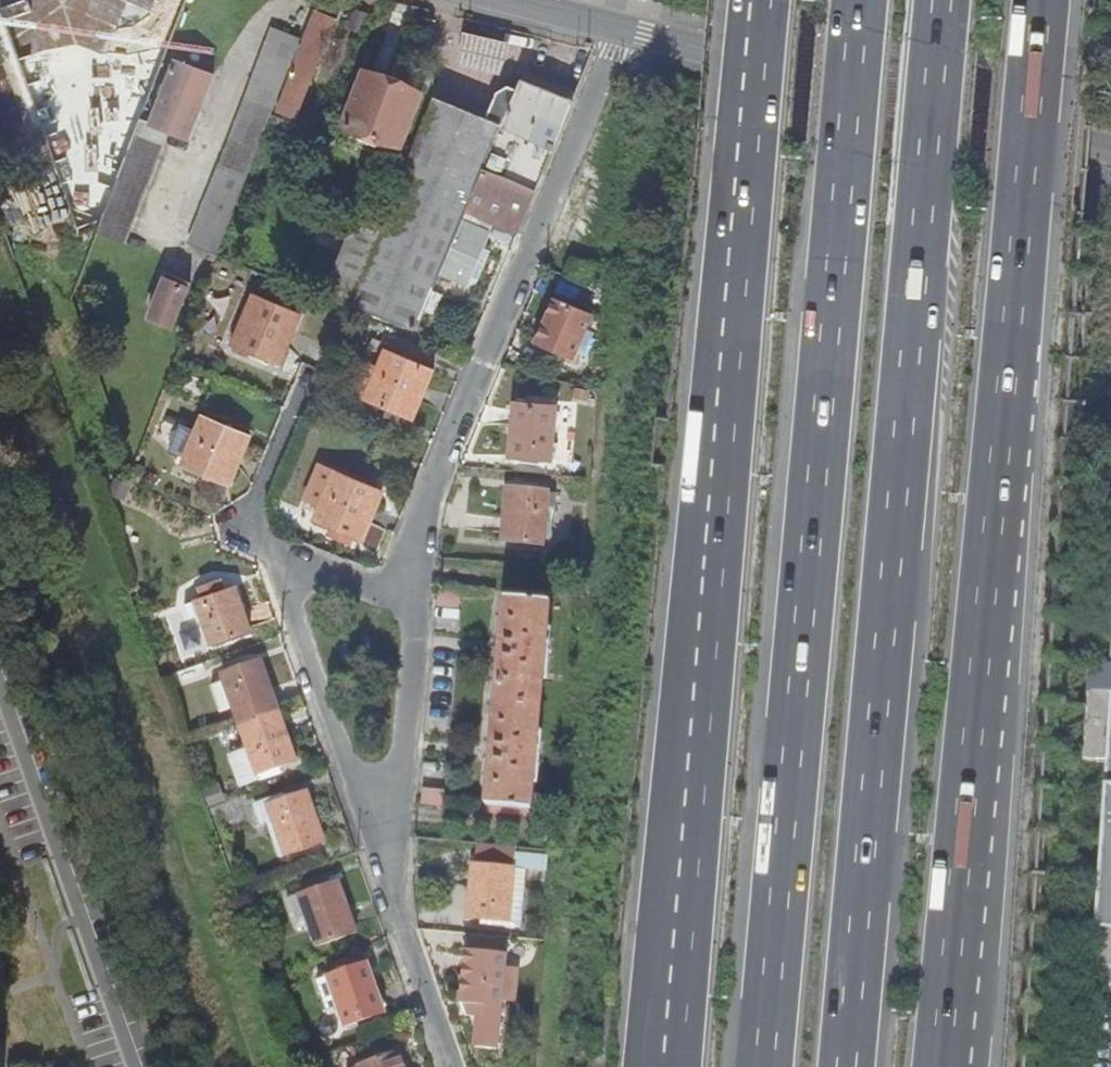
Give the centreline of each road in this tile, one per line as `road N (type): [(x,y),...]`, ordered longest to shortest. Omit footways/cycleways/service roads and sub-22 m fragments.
road 1 (motorway): [(940,1066),(1041,0)]
road 2 (motorway): [(846,1066),(942,0)]
road 3 (motorway): [(859,0),(764,1066)]
road 4 (motorway): [(761,0),(670,1066)]
road 5 (residential): [(623,31),(422,519),(415,602)]
road 6 (residential): [(623,31),(1110,145)]
road 7 (residential): [(387,875),(276,559)]
road 8 (residential): [(415,602),(387,875)]
road 9 (residential): [(387,875),(451,1066)]
road 10 (residential): [(301,395),(255,508),(276,559)]
road 11 (residential): [(276,559),(415,602)]

